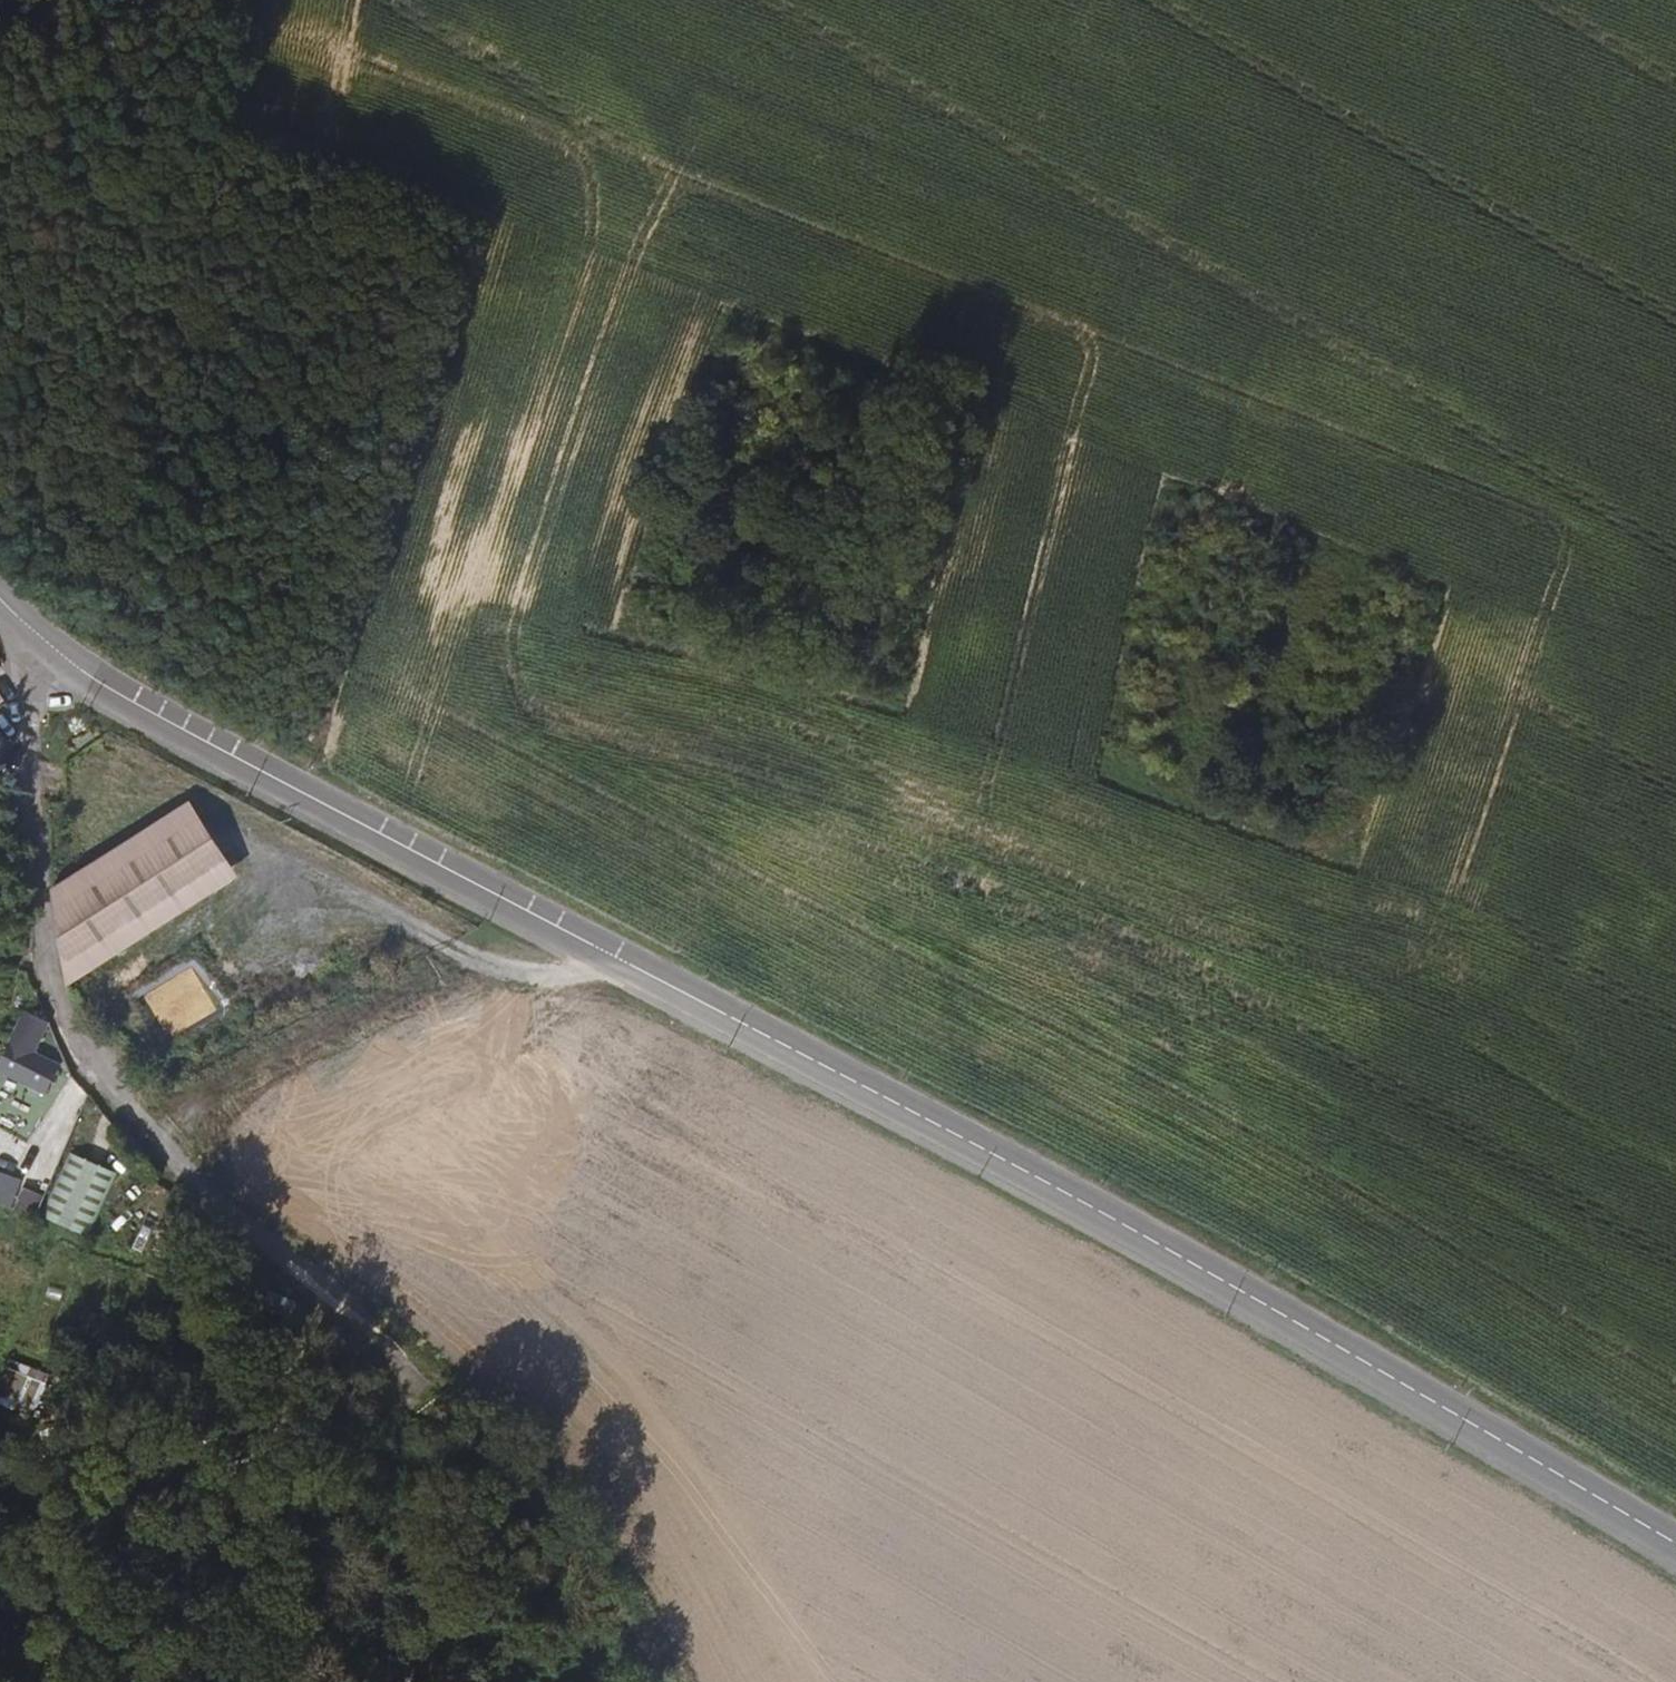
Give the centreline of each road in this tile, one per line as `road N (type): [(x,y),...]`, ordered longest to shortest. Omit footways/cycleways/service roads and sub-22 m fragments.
road 1 (tertiary): [(1675,1547),(1169,1249),(292,794),(85,673),(0,599)]
road 2 (track): [(38,958),(56,1014),(132,1130),(368,1332),(453,1427),(540,1503),(650,1681)]
road 3 (track): [(48,646),(37,672),(38,958)]

